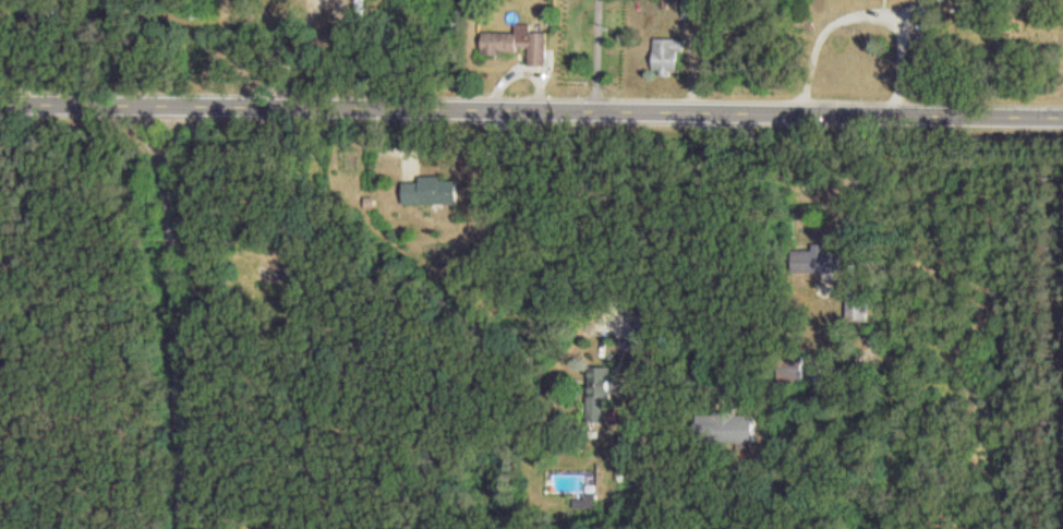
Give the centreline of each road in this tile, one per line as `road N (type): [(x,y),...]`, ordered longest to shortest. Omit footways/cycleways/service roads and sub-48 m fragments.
road 1 (tertiary): [(0,101),(1062,116)]

